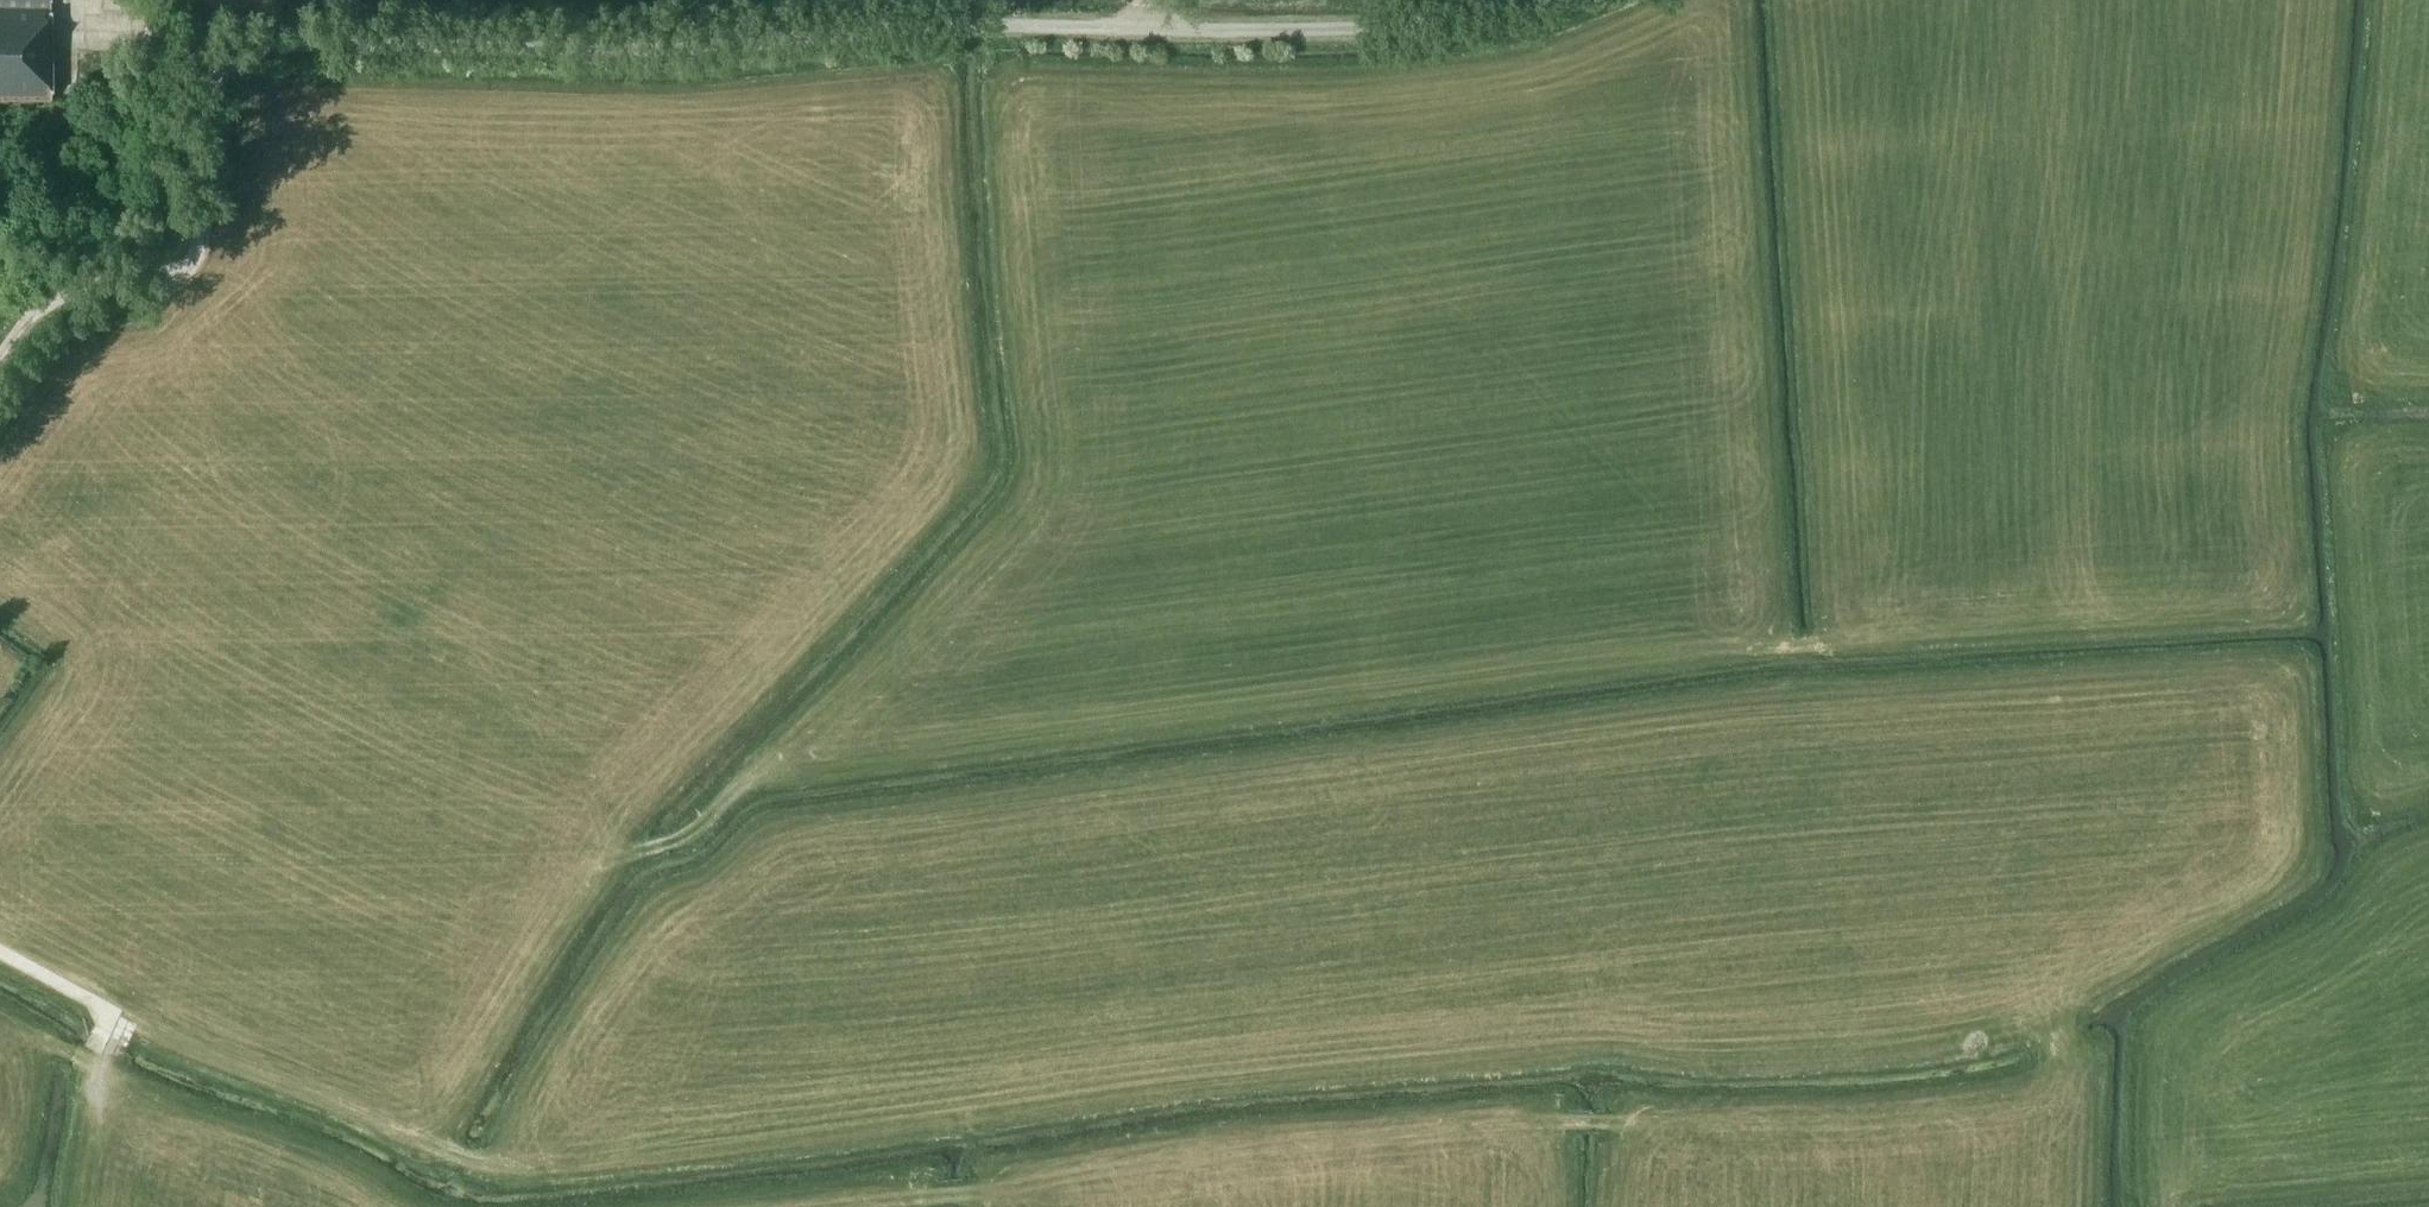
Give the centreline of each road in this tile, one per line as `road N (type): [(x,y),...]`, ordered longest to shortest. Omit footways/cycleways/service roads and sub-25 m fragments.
road 1 (unclassified): [(0,363),(52,299),(82,288),(147,285),(192,255),(203,225),(216,47),(358,44),(629,59),(967,30),(1411,28),(1537,0)]
road 2 (track): [(0,957),(110,1017),(92,1096)]

